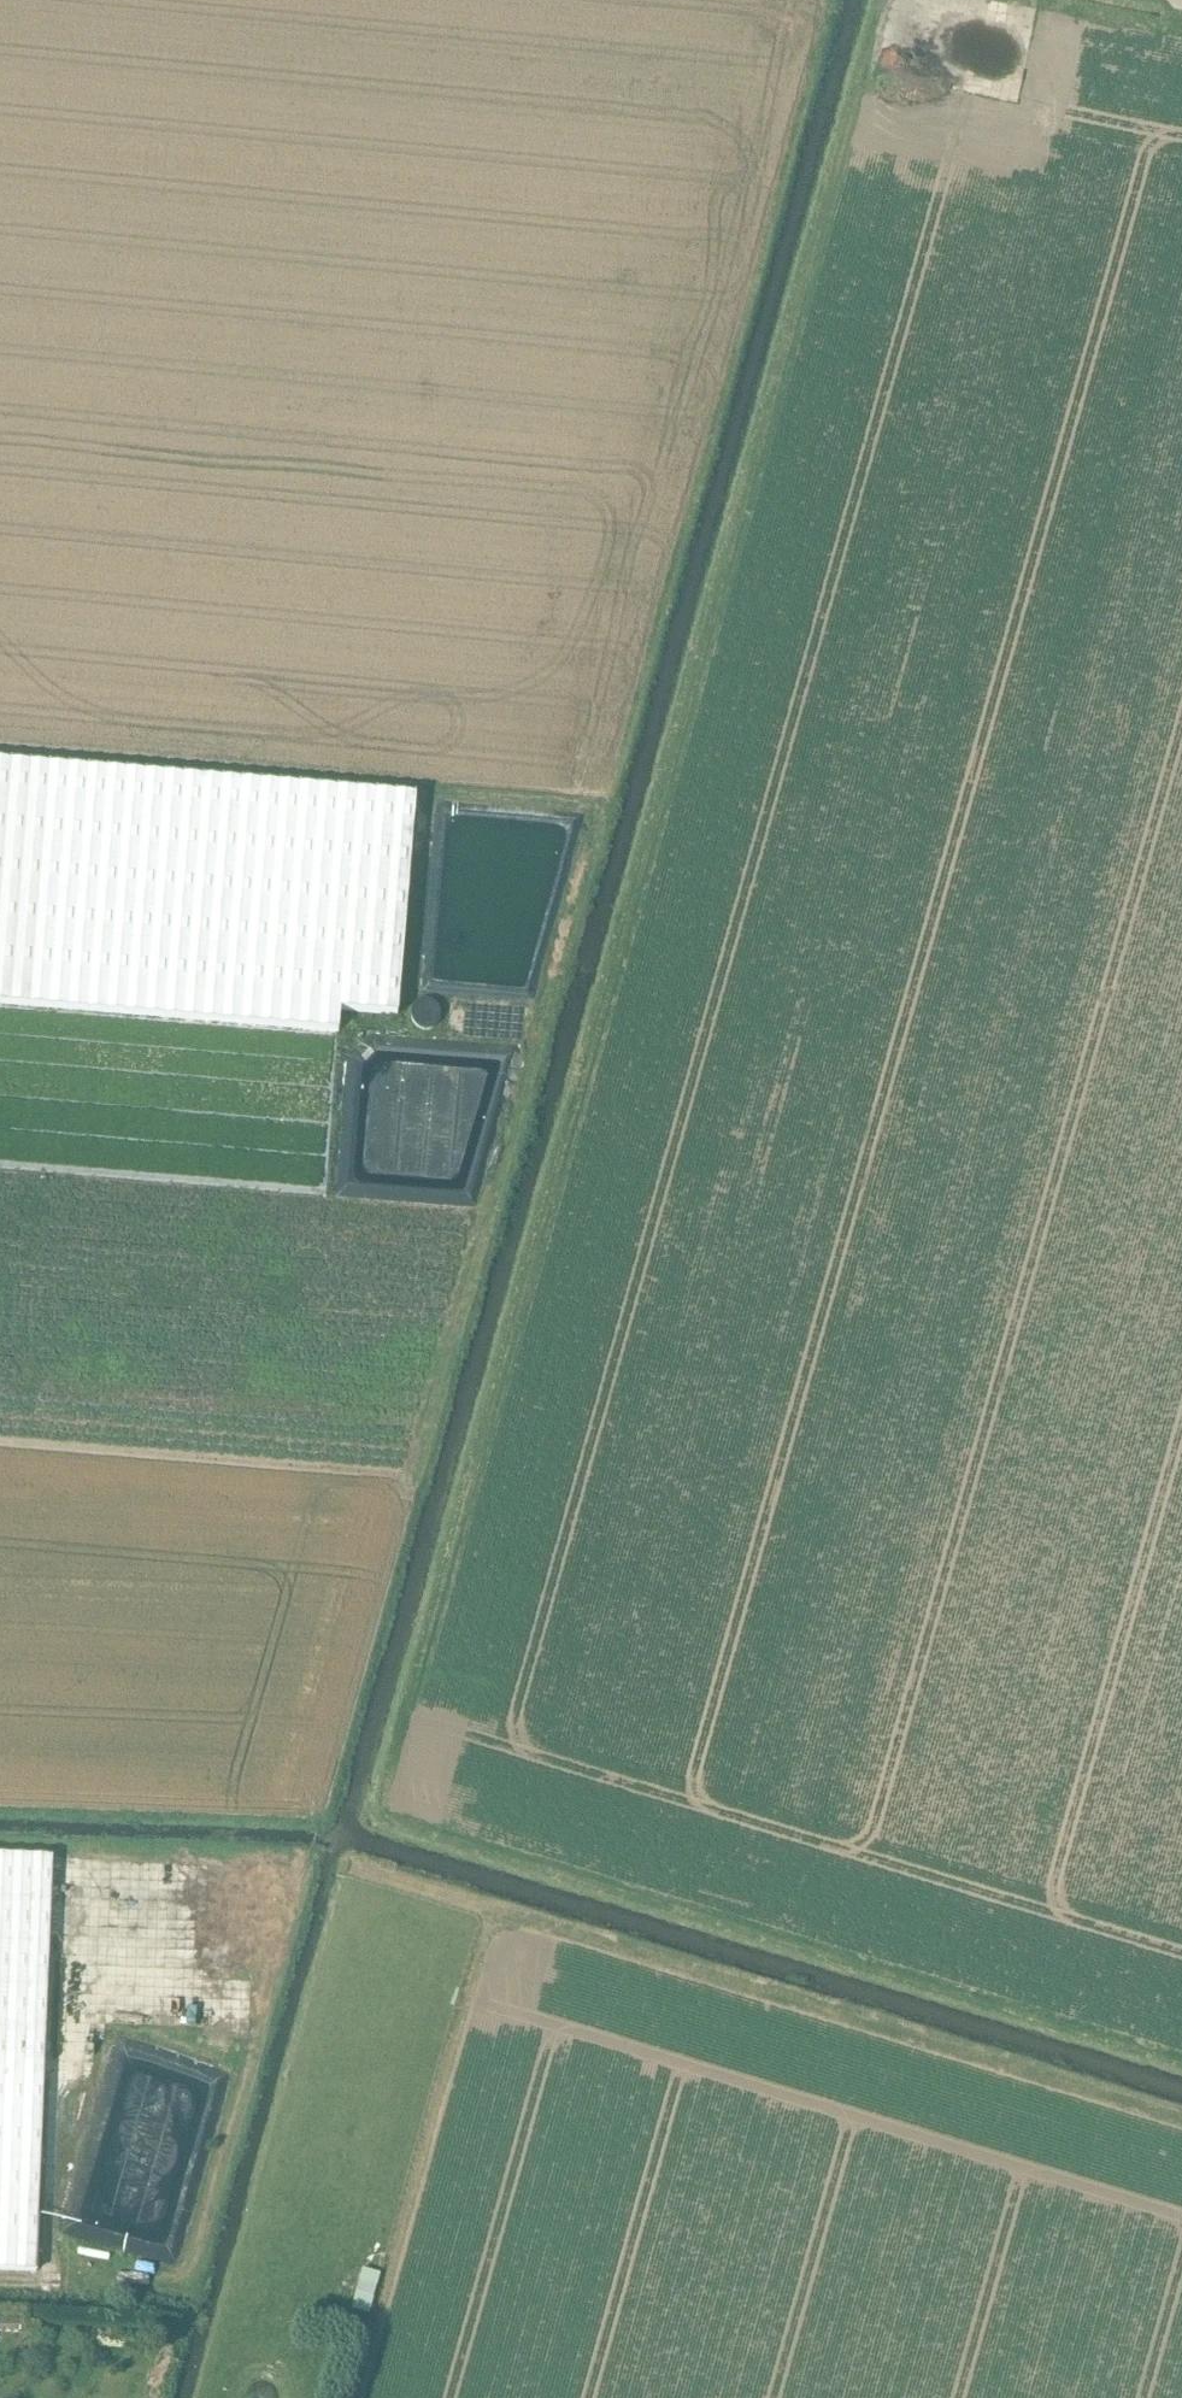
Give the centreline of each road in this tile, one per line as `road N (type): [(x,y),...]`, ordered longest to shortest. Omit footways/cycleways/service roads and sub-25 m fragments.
road 1 (track): [(0,1399),(422,1434),(605,784)]
road 2 (track): [(46,2284),(185,2277),(293,1929)]

